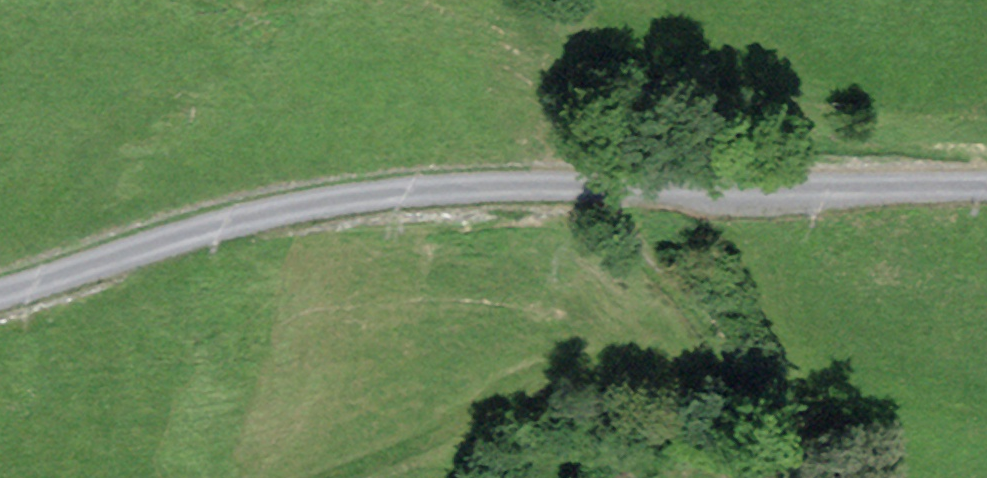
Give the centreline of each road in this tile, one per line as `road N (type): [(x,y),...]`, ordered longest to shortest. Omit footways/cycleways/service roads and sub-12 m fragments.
road 1 (unclassified): [(0,293),(205,228),(358,196),(538,184),(986,185)]
road 2 (track): [(311,477),(415,445),(523,372),(597,357),(722,371),(731,332)]

